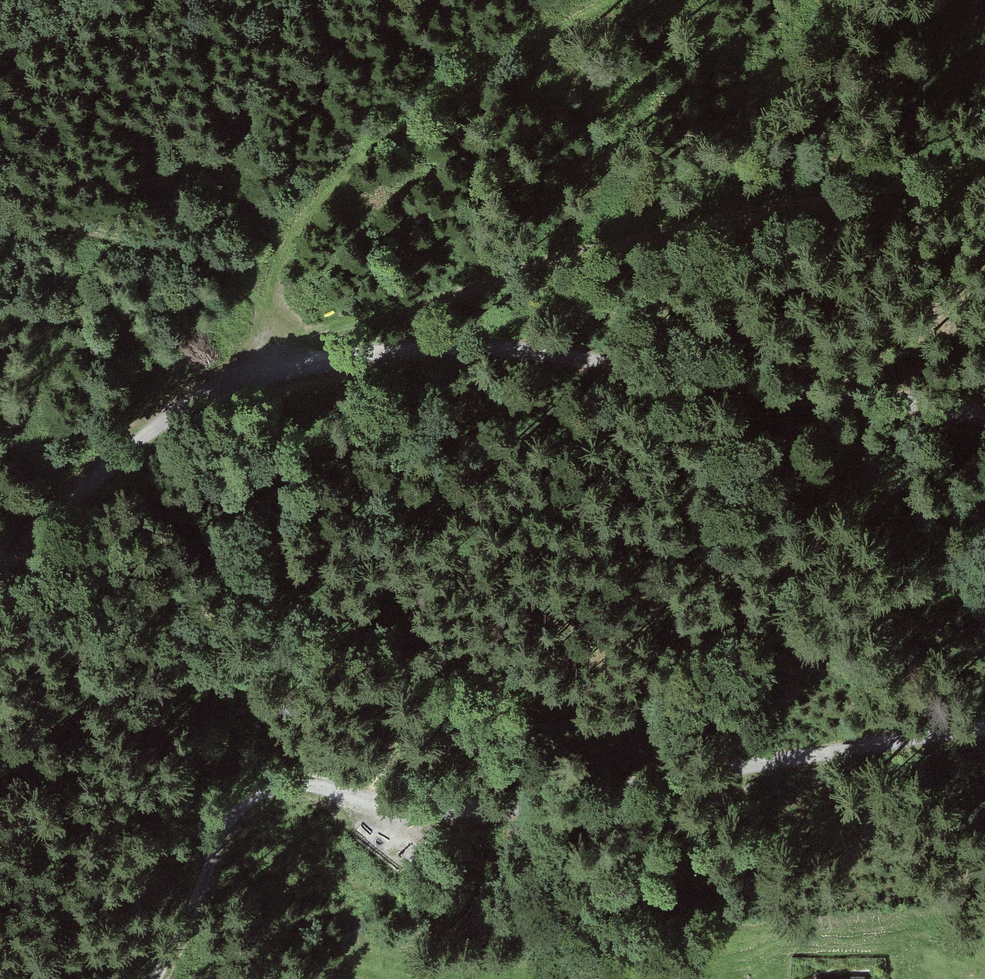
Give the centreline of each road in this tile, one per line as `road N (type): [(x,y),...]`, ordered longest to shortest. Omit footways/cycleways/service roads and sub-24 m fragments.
road 1 (track): [(984,417),(474,346),(293,357),(143,433),(0,571)]
road 2 (track): [(293,357),(610,204),(984,157)]
road 3 (track): [(759,764),(391,824)]
road 4 (track): [(391,824),(298,783),(247,791),(187,886),(146,978)]
road 5 (track): [(984,732),(759,764)]

